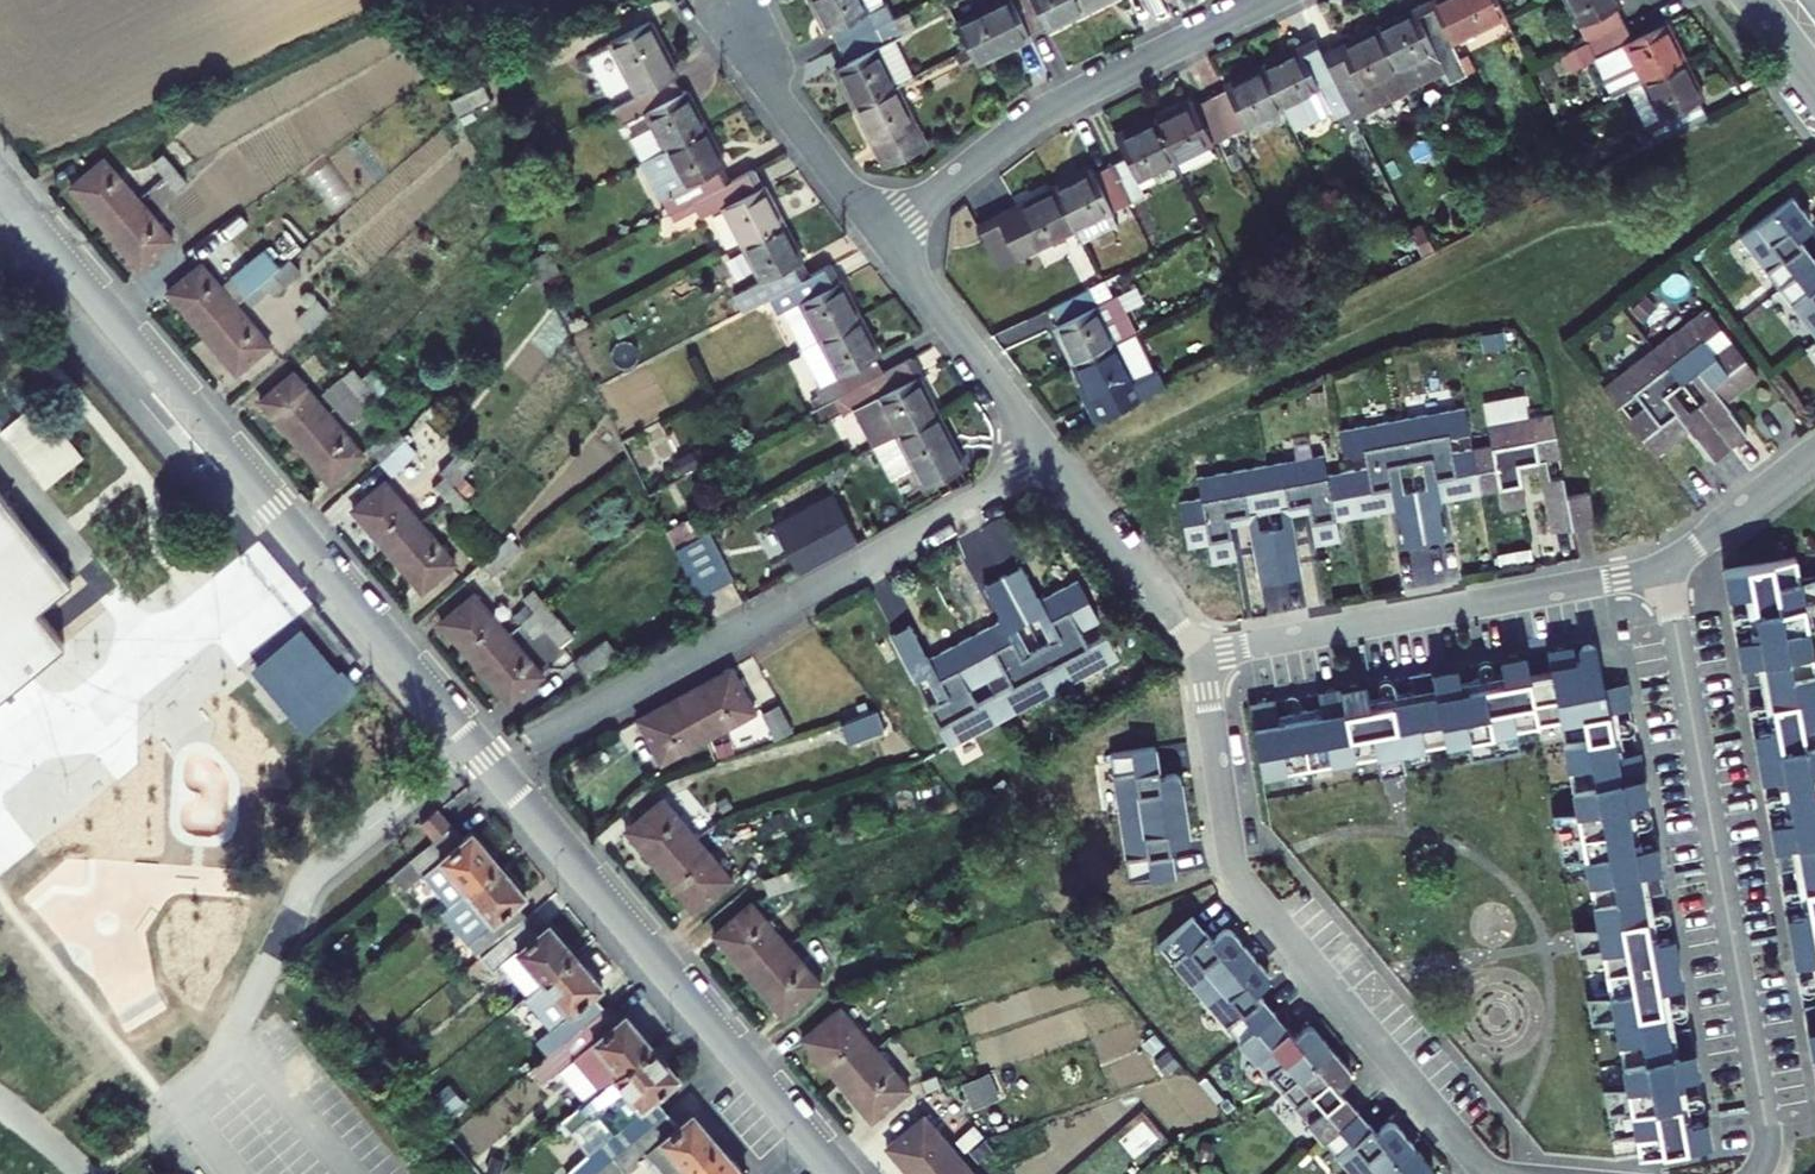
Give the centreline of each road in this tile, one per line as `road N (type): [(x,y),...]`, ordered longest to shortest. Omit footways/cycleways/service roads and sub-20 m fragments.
road 1 (tertiary): [(0,182),(837,1173)]
road 2 (residential): [(1661,565),(1767,1122),(1756,1173)]
road 3 (residential): [(1497,1173),(1471,1157),(1242,885),(1196,657)]
road 4 (residential): [(537,742),(1052,461)]
road 5 (residential): [(1196,657),(1661,565)]
road 6 (residential): [(878,235),(1049,111),(1269,0)]
road 7 (residential): [(878,235),(1052,461)]
road 8 (residential): [(707,7),(878,235)]
road 9 (residential): [(1052,461),(1196,657)]
road 10 (residential): [(1661,565),(1814,455)]

